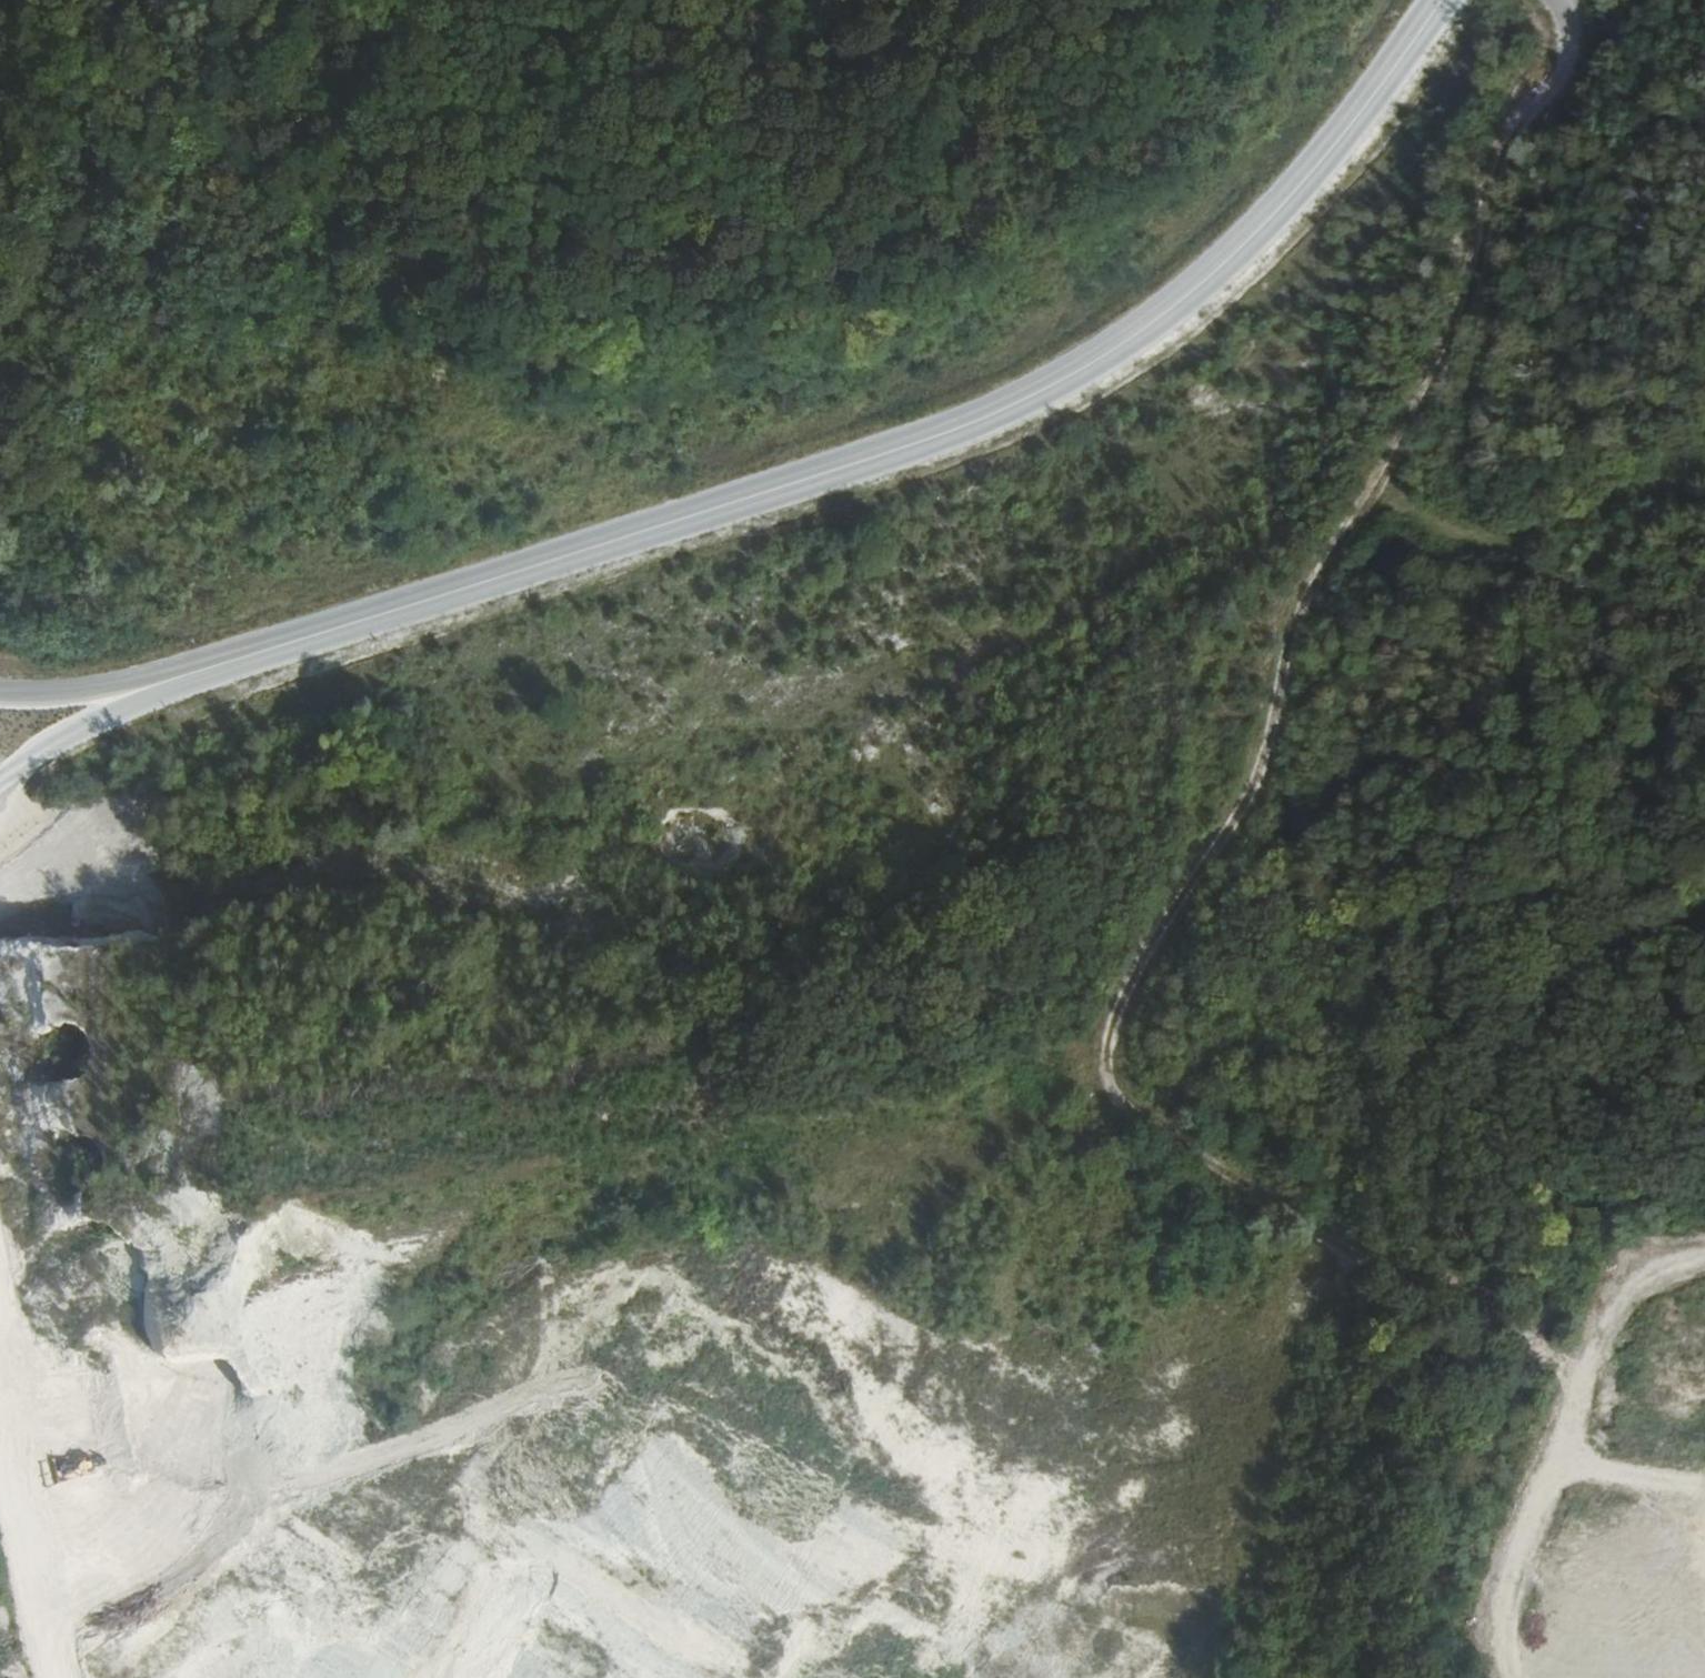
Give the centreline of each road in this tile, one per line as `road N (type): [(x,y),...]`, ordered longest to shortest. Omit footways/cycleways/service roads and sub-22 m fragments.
road 1 (track): [(1599,1371),(1346,1256),(1174,1148),(1090,1053),(1278,777),(1297,606),(1398,451),(1495,267),(1491,191),(1570,0)]
road 2 (track): [(55,1677),(38,1641),(0,1454)]

